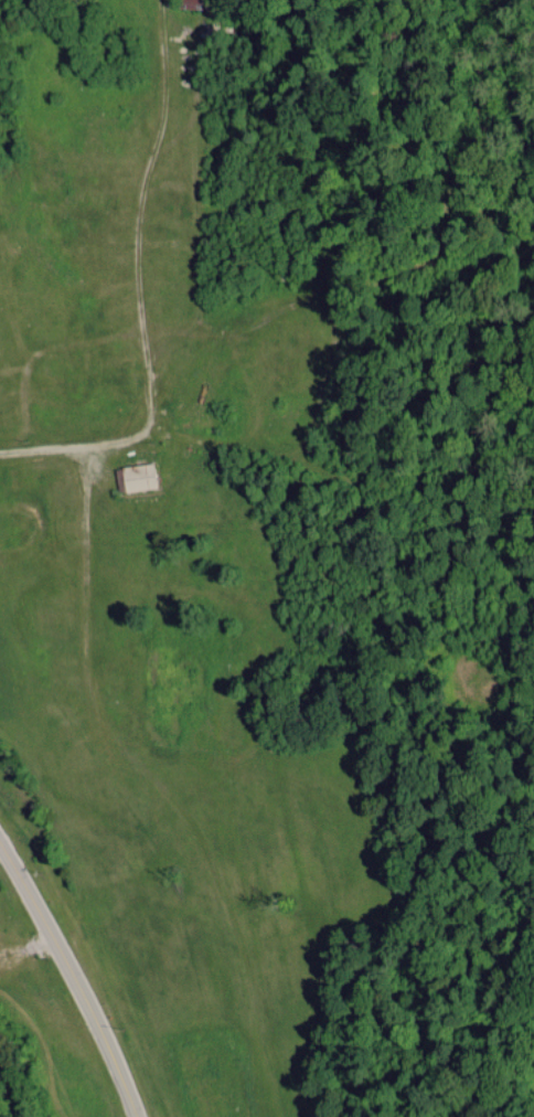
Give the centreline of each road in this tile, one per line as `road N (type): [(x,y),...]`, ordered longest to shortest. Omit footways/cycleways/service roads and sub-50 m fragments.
road 1 (primary): [(133,1116),(79,993),(0,847)]

